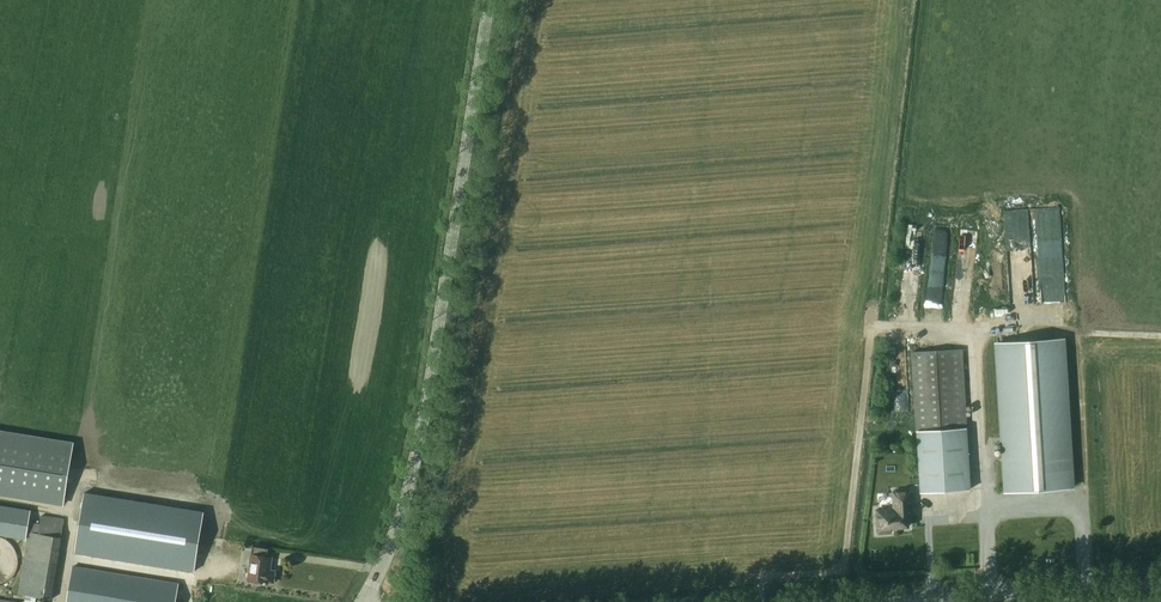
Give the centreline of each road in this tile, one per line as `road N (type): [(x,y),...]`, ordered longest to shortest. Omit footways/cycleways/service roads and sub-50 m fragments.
road 1 (track): [(910,0),(847,557),(837,572),(762,577),(763,601)]
road 2 (unclassified): [(361,601),(414,491),(486,0)]
road 3 (track): [(873,327),(971,330),(988,595)]
road 4 (unclassified): [(869,601),(1160,584)]

